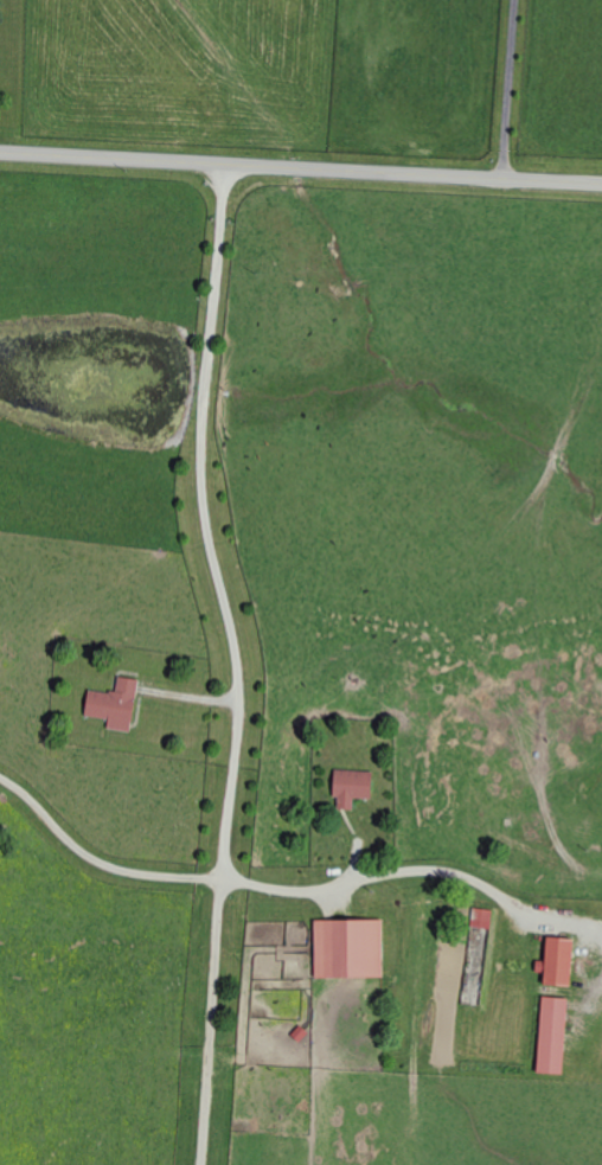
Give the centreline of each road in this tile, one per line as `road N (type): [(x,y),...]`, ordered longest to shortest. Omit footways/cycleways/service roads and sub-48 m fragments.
road 1 (residential): [(222,164),(200,474),(239,680),(211,1036)]
road 2 (secondary): [(0,152),(601,184)]

